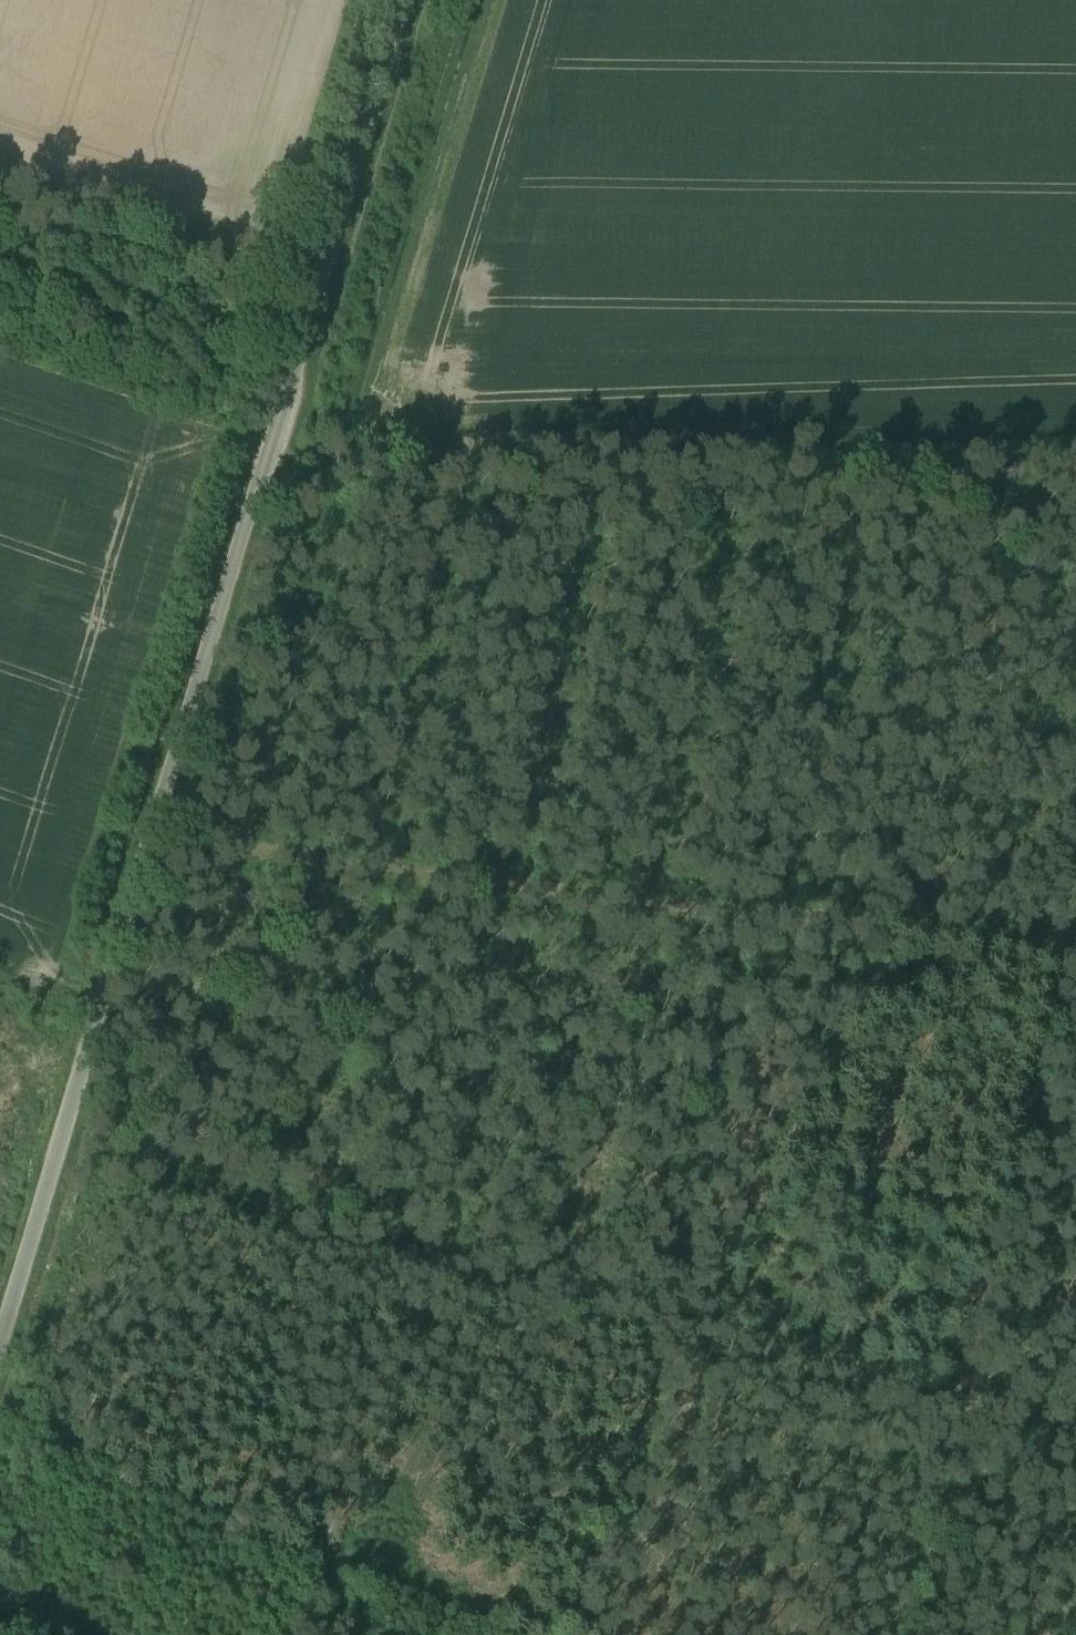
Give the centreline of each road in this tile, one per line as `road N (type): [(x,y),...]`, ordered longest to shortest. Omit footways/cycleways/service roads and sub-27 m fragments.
road 1 (unclassified): [(408,0),(0,1358)]
road 2 (track): [(156,835),(1075,958)]

